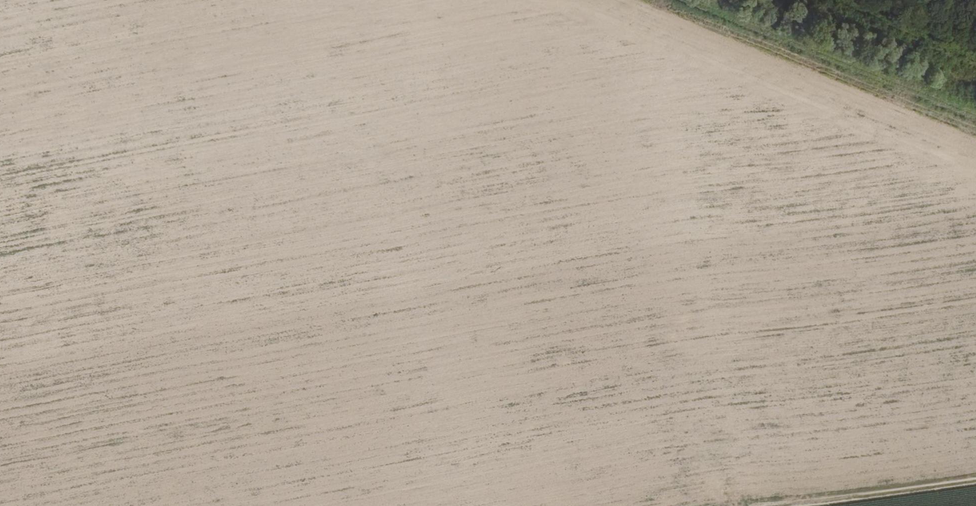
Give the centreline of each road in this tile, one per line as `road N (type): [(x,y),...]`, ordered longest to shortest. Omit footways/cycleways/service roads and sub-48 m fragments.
road 1 (track): [(807,505),(975,482)]

